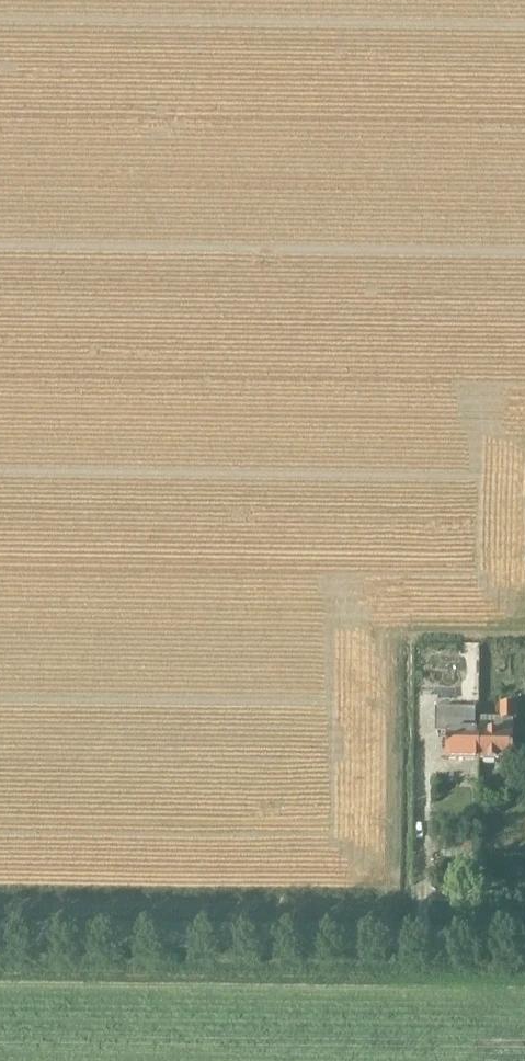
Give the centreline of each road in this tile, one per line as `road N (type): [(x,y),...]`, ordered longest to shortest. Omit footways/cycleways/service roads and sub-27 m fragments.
road 1 (unclassified): [(0,932),(524,937)]

